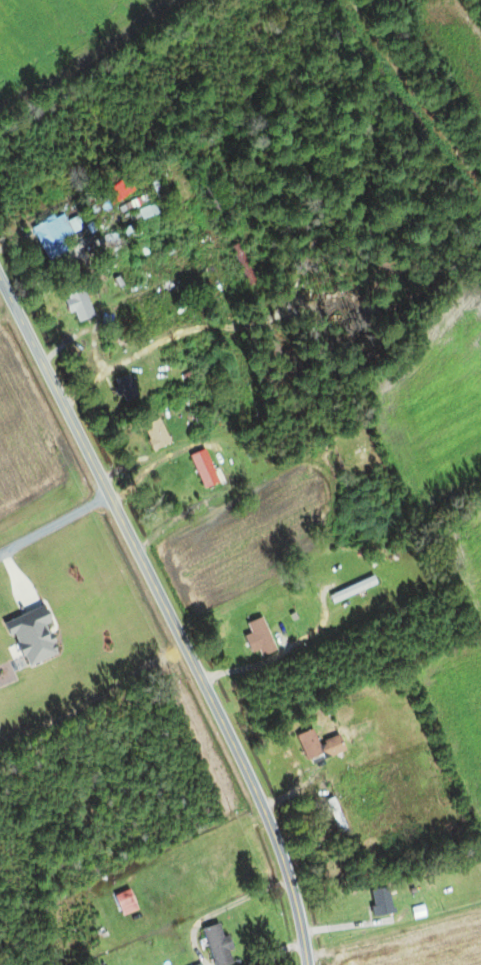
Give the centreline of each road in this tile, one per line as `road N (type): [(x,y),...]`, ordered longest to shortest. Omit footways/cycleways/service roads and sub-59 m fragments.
road 1 (residential): [(305,964),(280,845),(0,281)]

